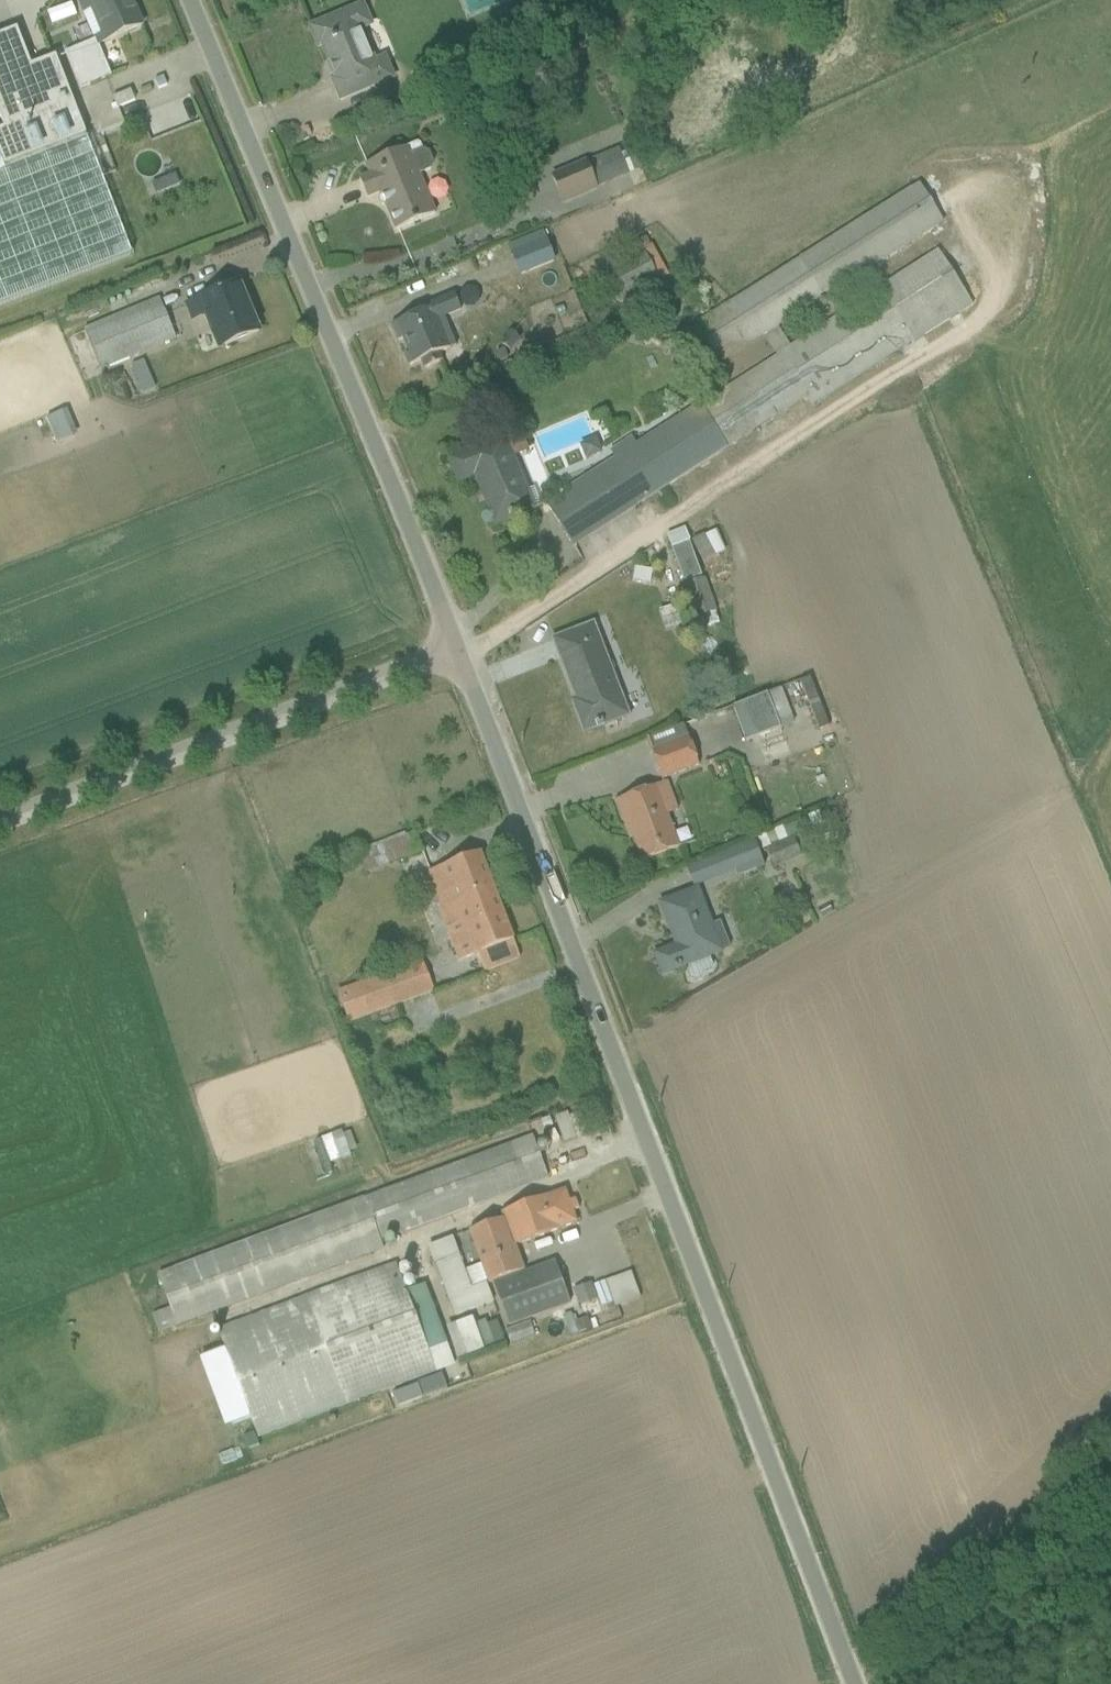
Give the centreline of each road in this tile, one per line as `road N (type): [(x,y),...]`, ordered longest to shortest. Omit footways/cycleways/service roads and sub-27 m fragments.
road 1 (residential): [(460,651),(852,1683)]
road 2 (residential): [(189,0),(460,651)]
road 3 (unclassified): [(0,823),(460,651)]

